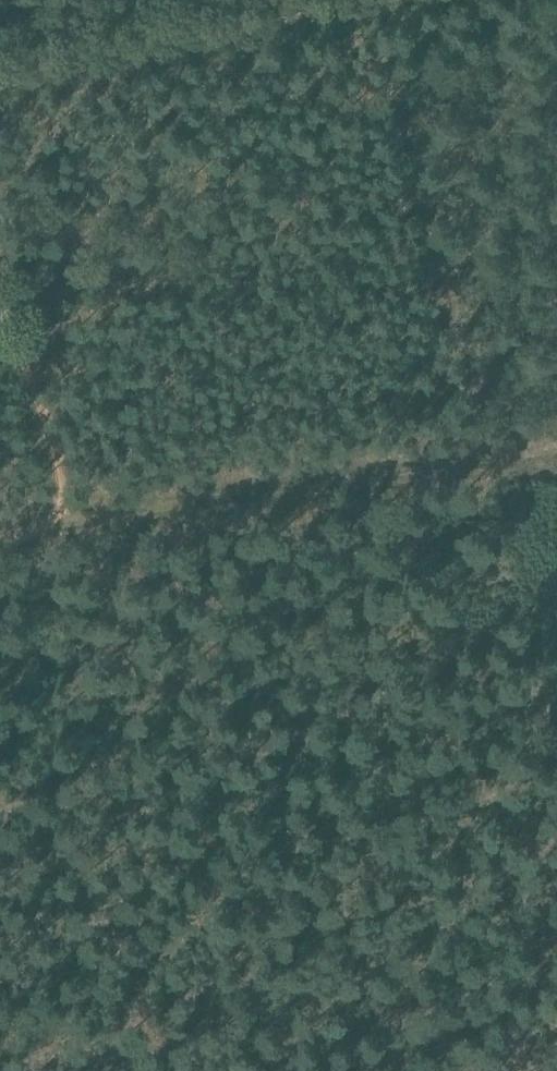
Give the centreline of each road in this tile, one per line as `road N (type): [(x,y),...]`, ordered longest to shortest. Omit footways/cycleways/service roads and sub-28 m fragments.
road 1 (track): [(556,454),(83,524)]
road 2 (track): [(0,318),(83,524)]

